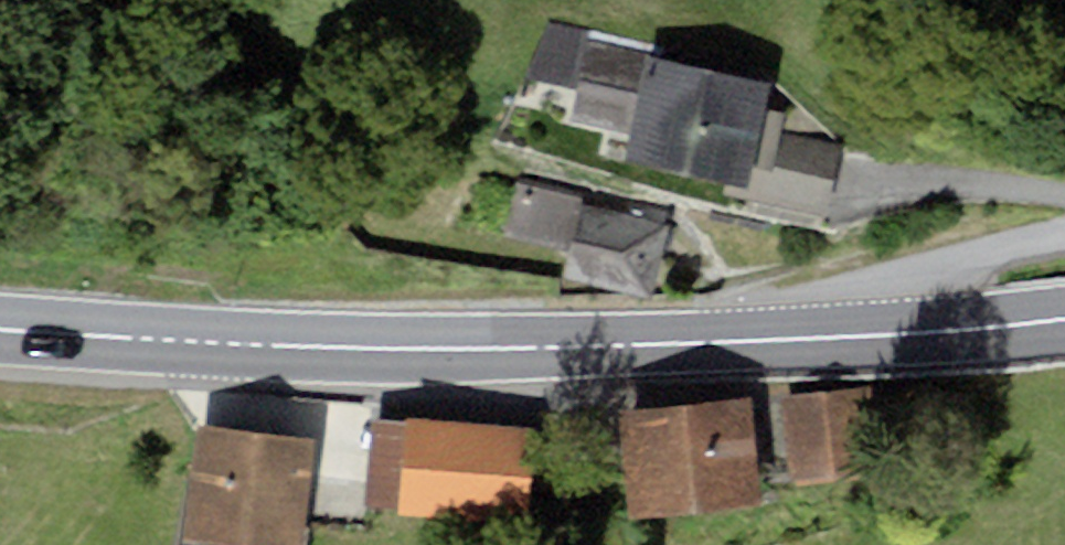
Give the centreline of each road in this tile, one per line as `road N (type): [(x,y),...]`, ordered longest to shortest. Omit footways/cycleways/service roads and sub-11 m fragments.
road 1 (primary): [(1064,317),(806,337),(398,348),(0,328)]

